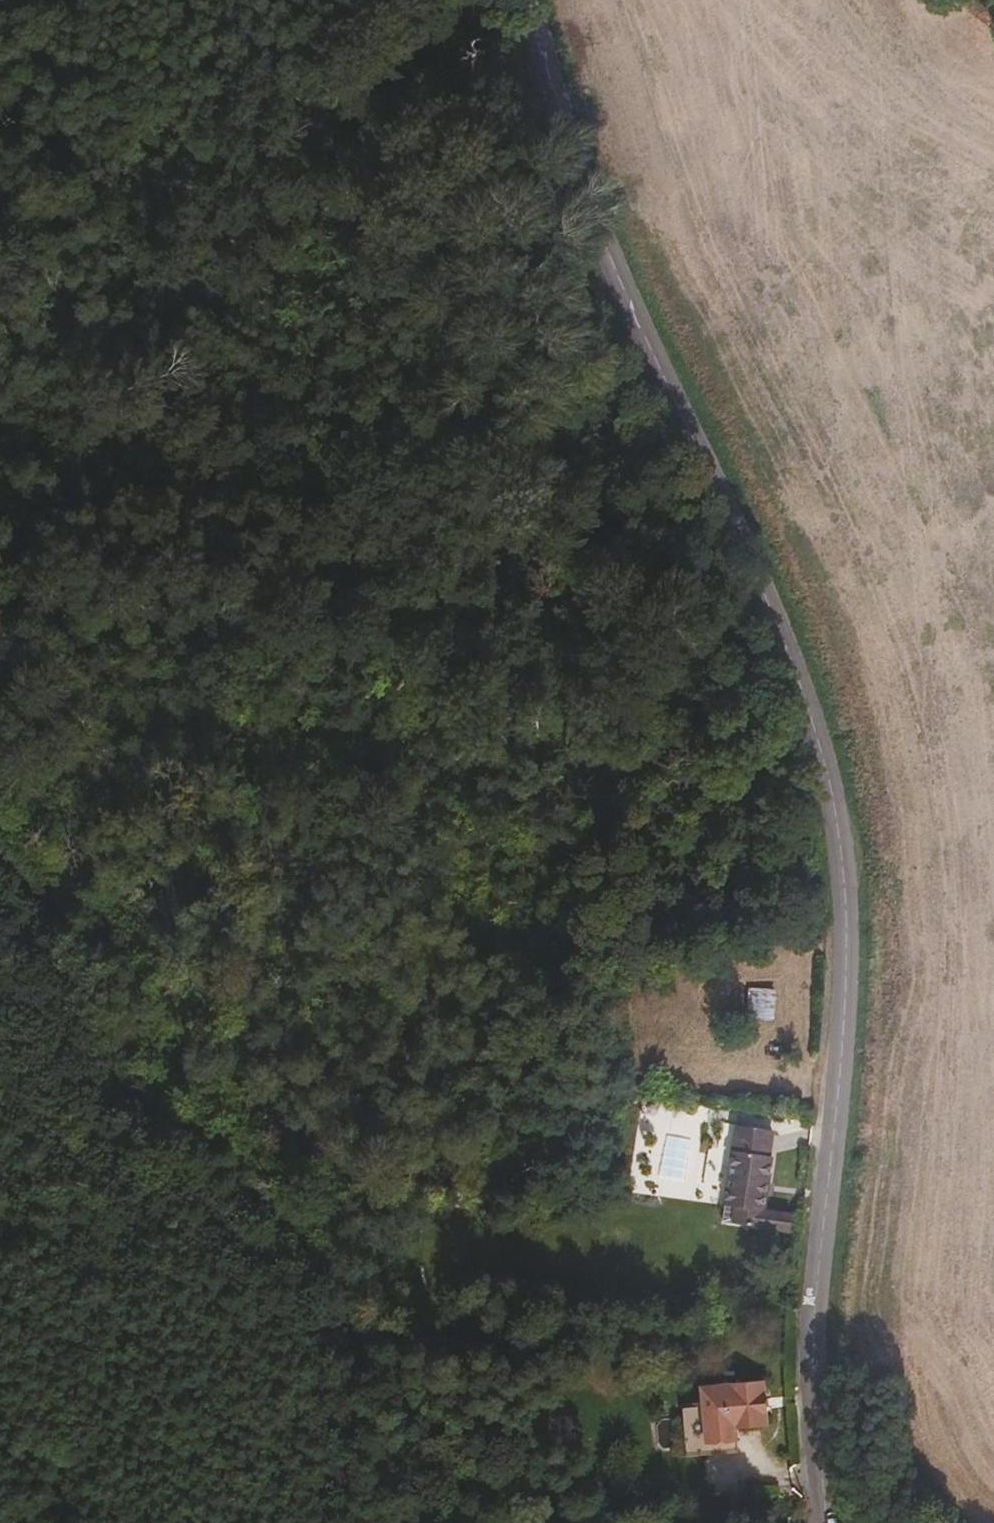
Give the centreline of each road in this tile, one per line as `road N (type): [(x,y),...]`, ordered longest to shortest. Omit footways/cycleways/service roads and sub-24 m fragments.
road 1 (tertiary): [(528,0),(571,156),(617,278),(782,639),(841,839),(845,1007),(815,1362),(823,1522)]

